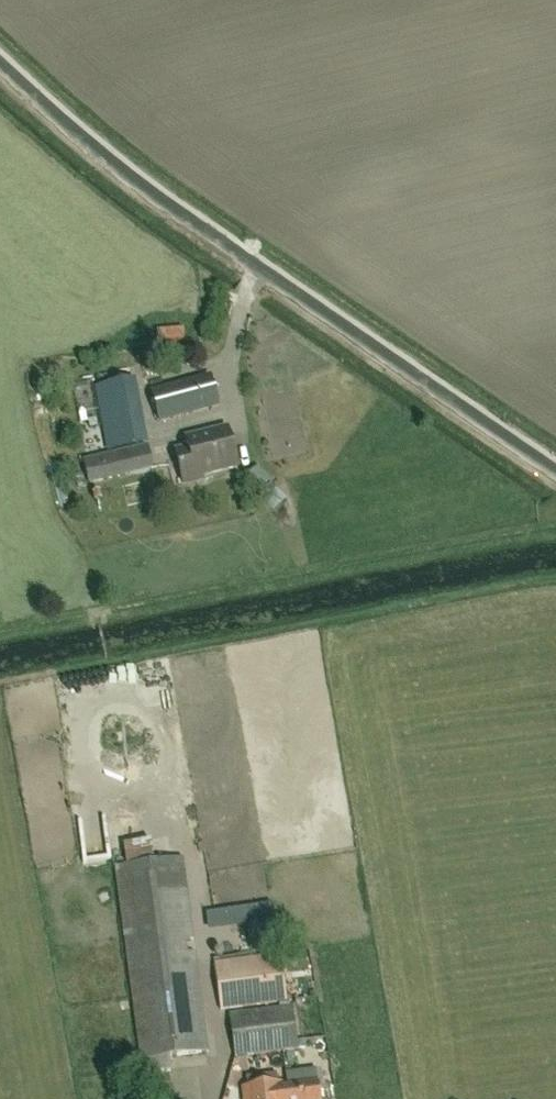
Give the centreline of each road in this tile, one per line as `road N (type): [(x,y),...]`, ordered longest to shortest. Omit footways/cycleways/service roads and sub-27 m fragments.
road 1 (unclassified): [(555,472),(143,189),(0,64)]

